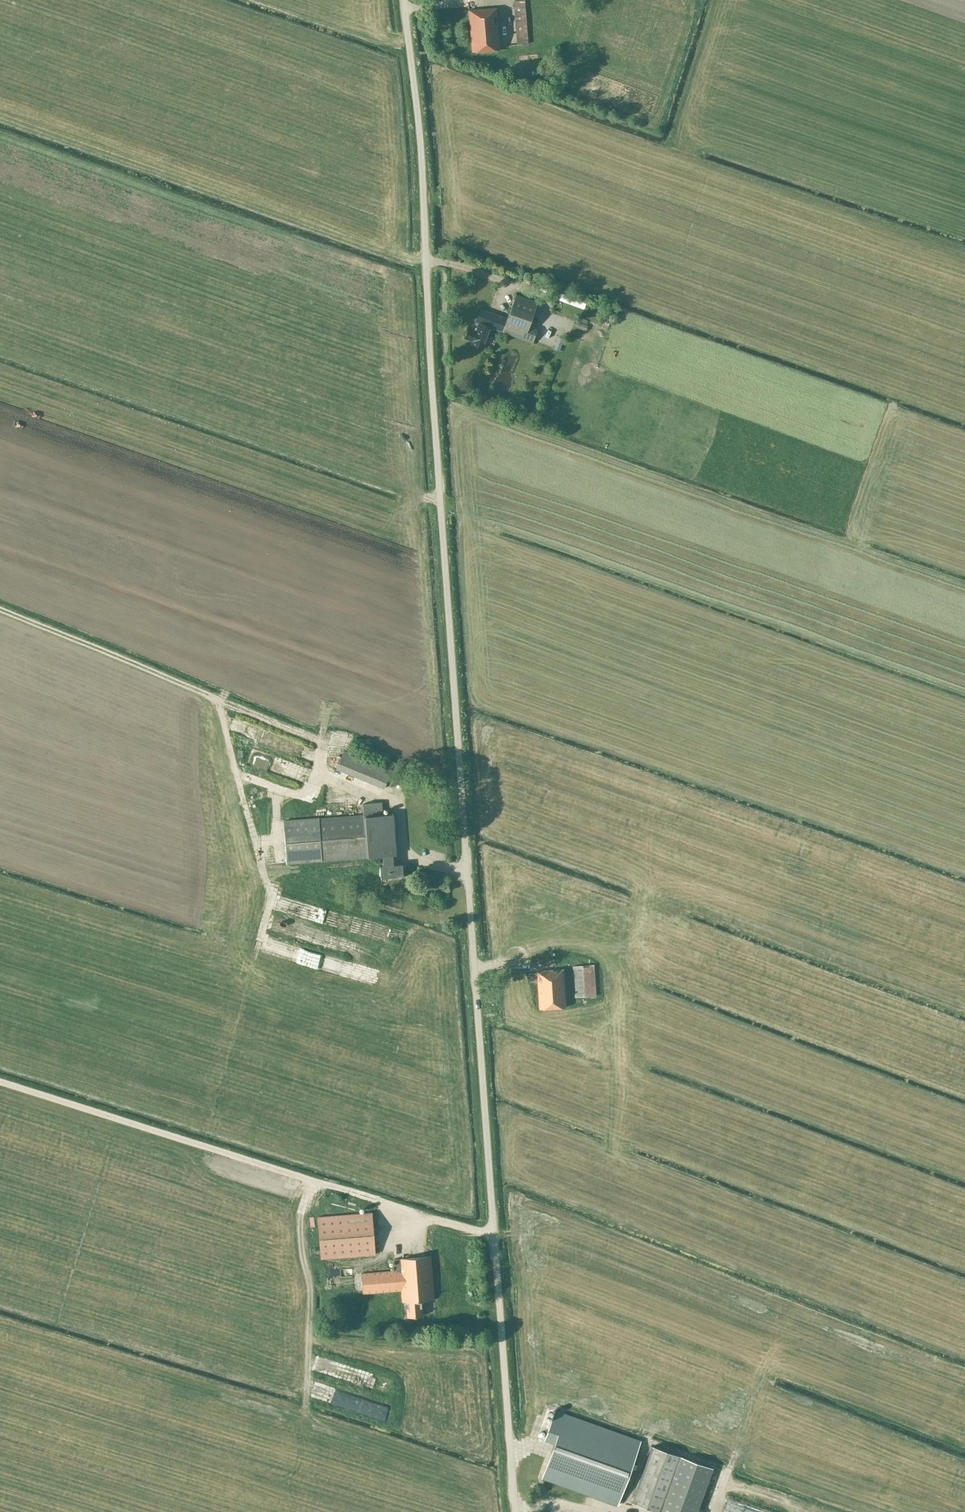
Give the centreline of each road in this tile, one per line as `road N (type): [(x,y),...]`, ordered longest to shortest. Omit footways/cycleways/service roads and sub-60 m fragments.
road 1 (unclassified): [(511,1511),(420,133),(405,0)]

